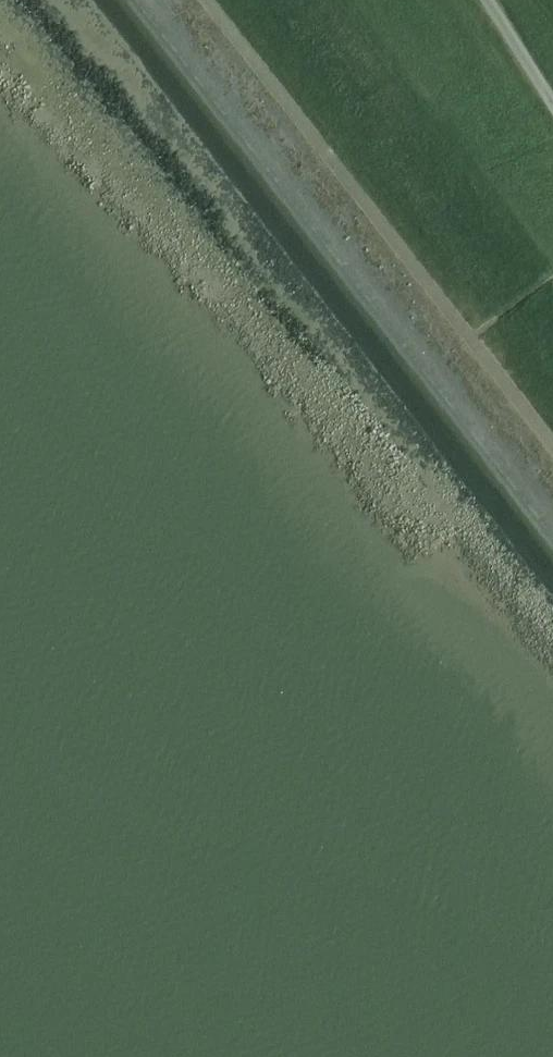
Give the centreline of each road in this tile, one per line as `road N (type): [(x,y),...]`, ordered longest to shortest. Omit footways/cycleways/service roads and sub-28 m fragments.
road 1 (trunk): [(133,1056),(89,557),(0,70)]
road 2 (trunk): [(0,524),(51,1056)]

